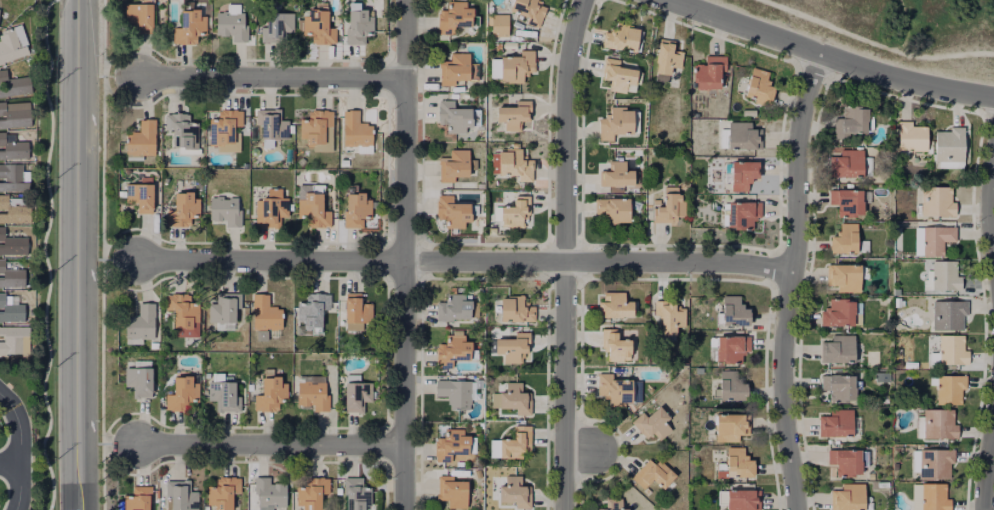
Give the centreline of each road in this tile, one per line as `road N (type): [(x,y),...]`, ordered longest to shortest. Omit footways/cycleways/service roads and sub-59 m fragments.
road 1 (residential): [(136,261),(735,264),(790,274)]
road 2 (residential): [(564,509),(566,93),(584,0)]
road 3 (secondary): [(85,39),(86,509)]
road 4 (residential): [(797,509),(781,373),(797,240),(798,146),(821,54)]
road 5 (residential): [(400,509),(403,79)]
road 6 (residential): [(665,0),(913,84),(993,99)]
road 7 (residential): [(403,79),(135,77)]
road 8 (residential): [(401,444),(144,445)]
road 9 (residential): [(16,509),(18,416),(0,397)]

